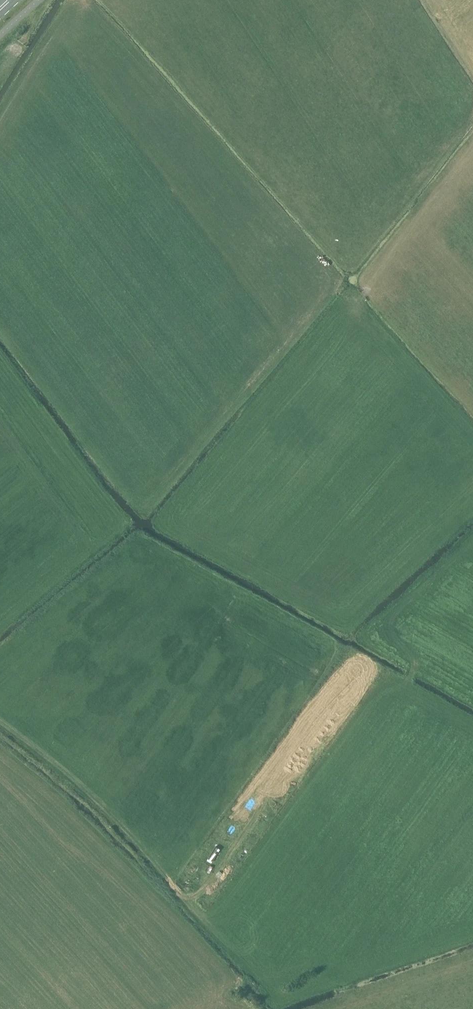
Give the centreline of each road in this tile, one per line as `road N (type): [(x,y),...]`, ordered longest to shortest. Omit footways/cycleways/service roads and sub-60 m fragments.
road 1 (track): [(258,982),(129,834),(0,726)]

